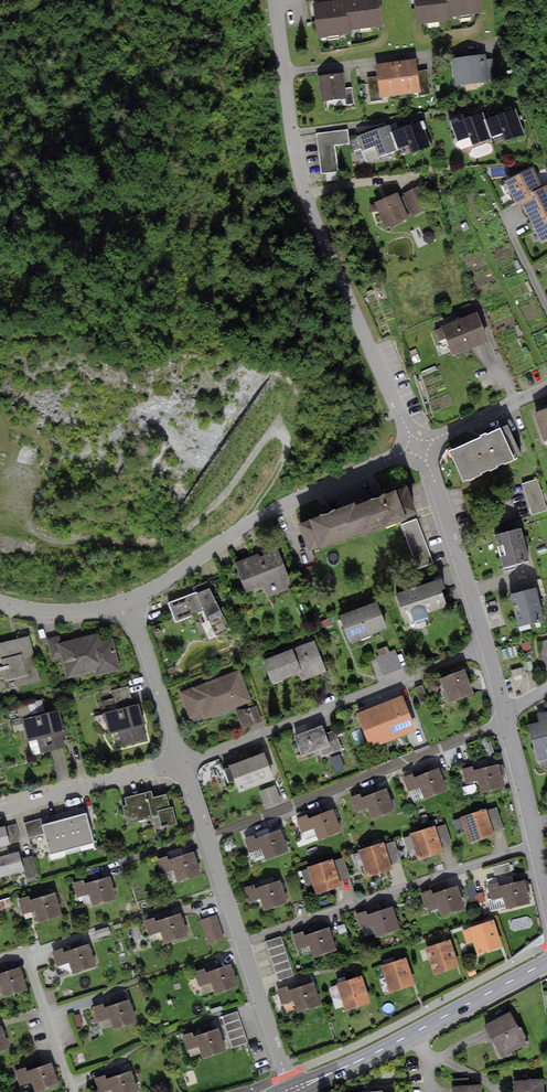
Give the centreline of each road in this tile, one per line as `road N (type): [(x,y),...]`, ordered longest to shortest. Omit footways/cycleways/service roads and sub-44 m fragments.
road 1 (residential): [(419,447),(299,168),(274,0)]
road 2 (track): [(29,528),(52,541),(128,545),(178,531),(275,420),(288,443),(256,519)]
road 3 (residential): [(129,601),(256,519),(419,447)]
road 4 (residential): [(182,764),(483,643)]
road 5 (residential): [(507,721),(208,840)]
road 6 (residential): [(240,941),(538,846)]
road 7 (primary): [(546,961),(293,1090)]
road 8 (residential): [(483,643),(419,447)]
road 9 (residential): [(0,810),(182,764)]
road 10 (residential): [(182,764),(129,601)]
road 11 (residential): [(293,1090),(240,941)]
road 12 (residential): [(72,1091),(26,956)]
road 13 (residential): [(419,447),(546,387)]
road 14 (residential): [(129,601),(68,612),(0,602)]
road 15 (residential): [(538,846),(507,721)]

